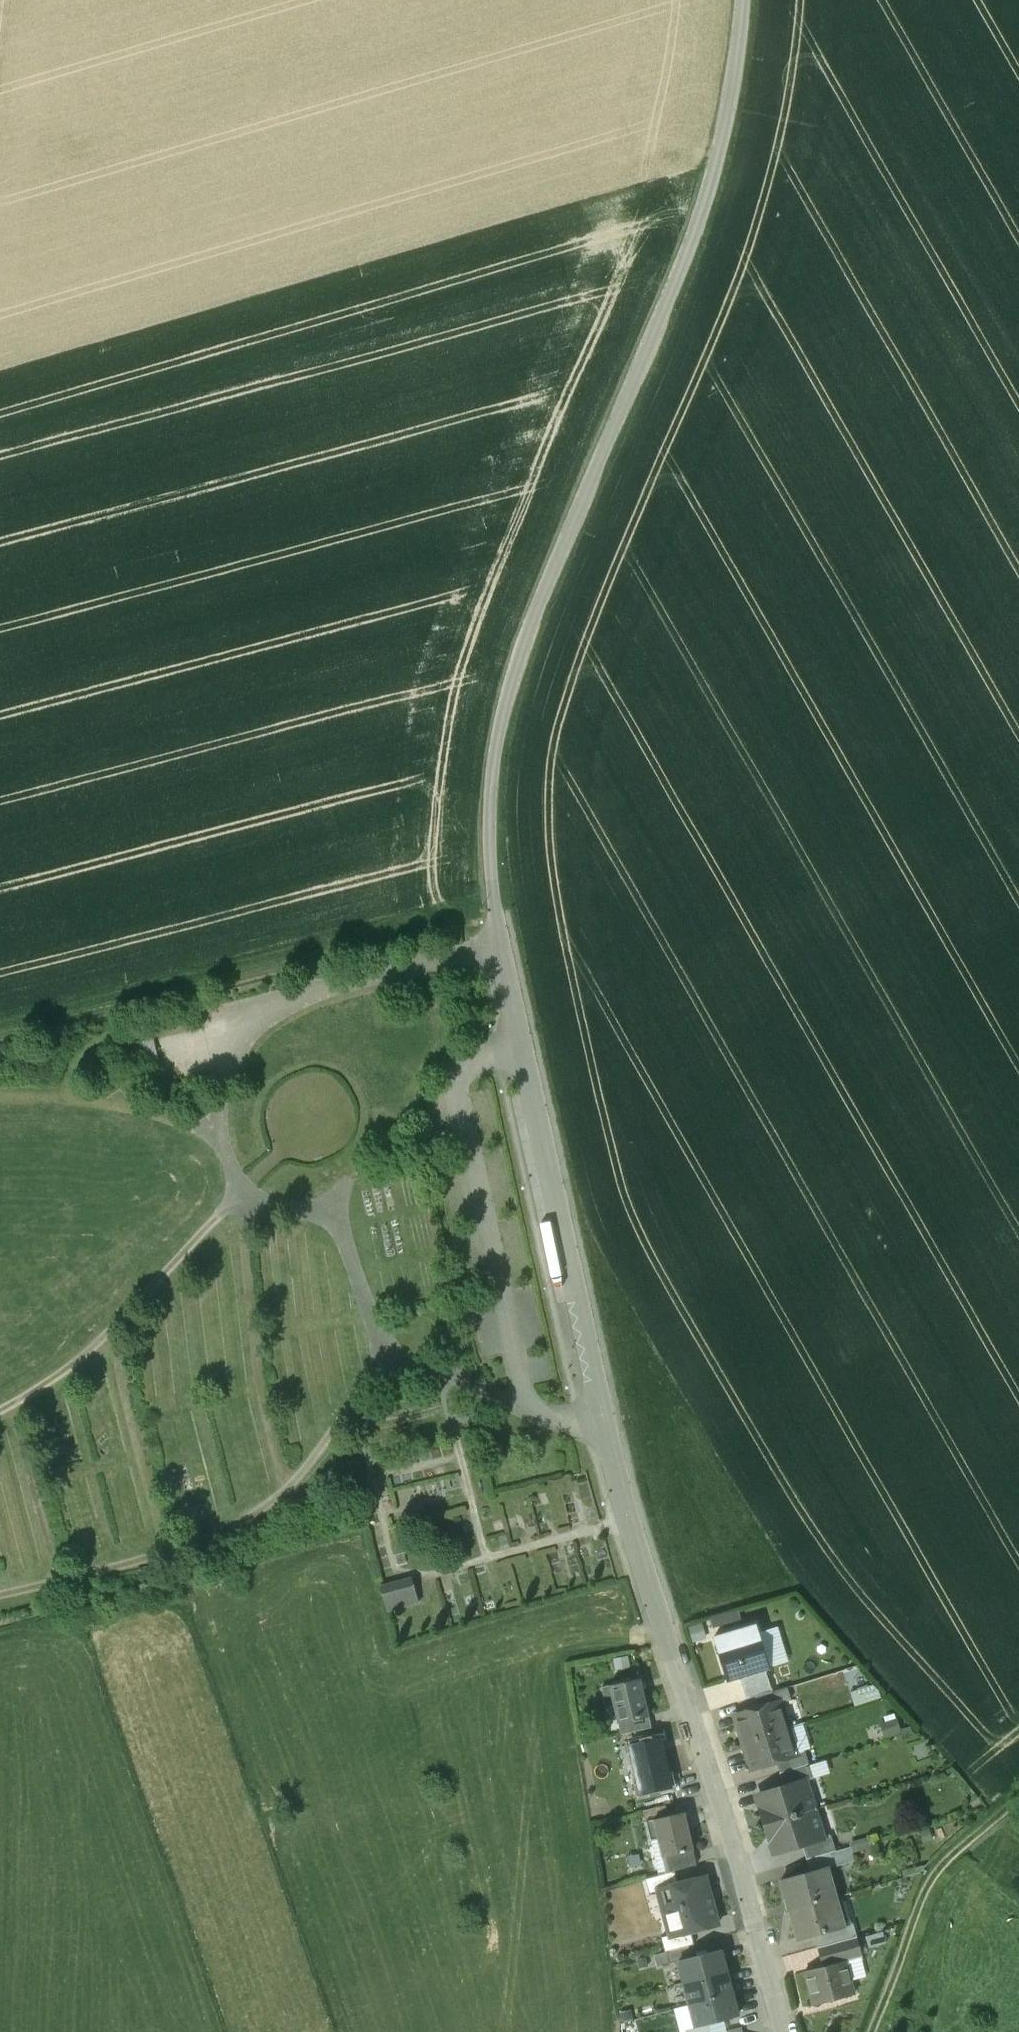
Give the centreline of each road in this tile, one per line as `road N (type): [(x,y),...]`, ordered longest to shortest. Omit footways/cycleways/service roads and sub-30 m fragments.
road 1 (tertiary): [(753,0),(740,107),(691,266),(526,658),(499,837),(516,996),(604,1415),(784,2031)]
road 2 (track): [(1018,1799),(929,1875),(871,2031)]

